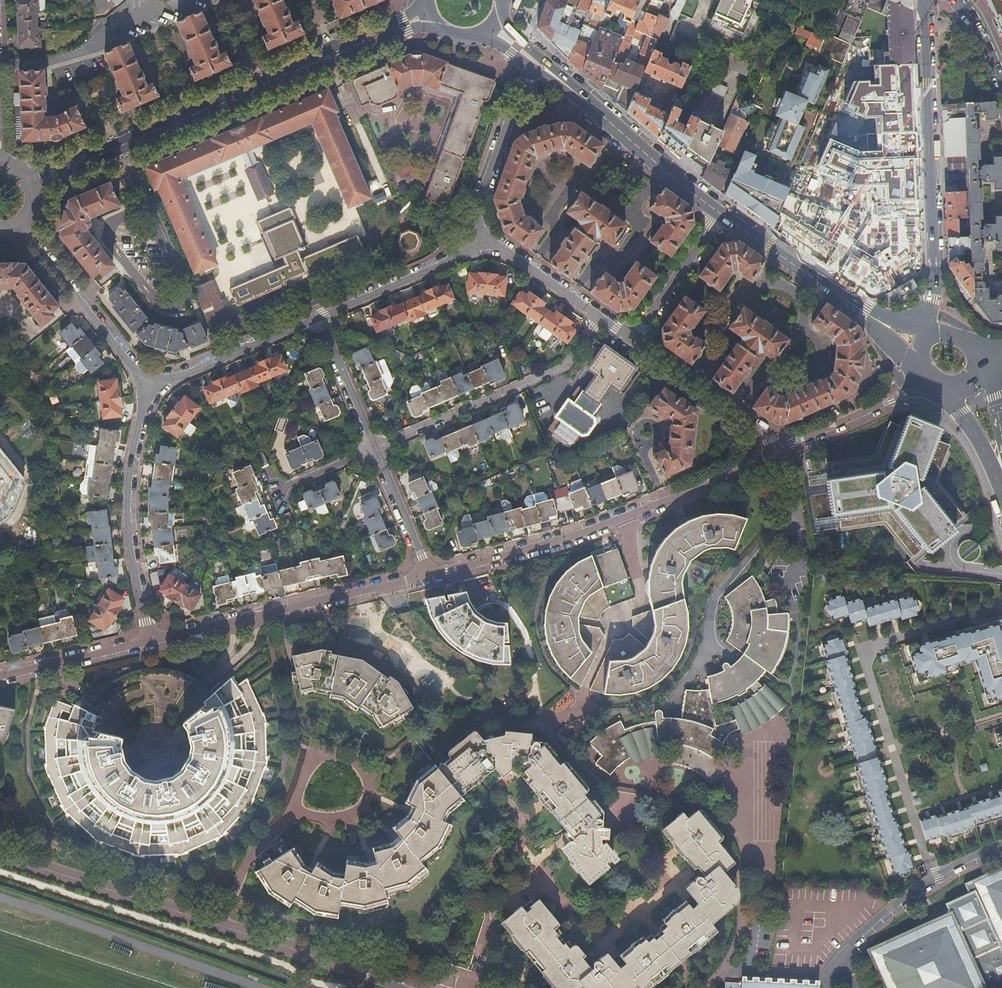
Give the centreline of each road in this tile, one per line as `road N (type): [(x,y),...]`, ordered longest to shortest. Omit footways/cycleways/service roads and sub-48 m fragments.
road 1 (tertiary): [(410,987),(0,860)]
road 2 (residential): [(33,186),(390,31)]
road 3 (tertiary): [(780,450),(559,539),(428,572)]
road 4 (tertiary): [(923,0),(935,270),(927,330)]
road 5 (tertiary): [(428,572),(151,638)]
road 6 (residential): [(374,449),(559,371),(601,320)]
road 7 (residential): [(151,638),(130,488),(151,383)]
road 8 (residential): [(0,72),(75,55),(217,0)]
road 9 (residential): [(151,383),(22,228)]
road 10 (residential): [(486,239),(314,320)]
road 11 (residential): [(631,341),(774,438),(780,450)]
road 12 (residential): [(533,71),(480,205),(486,239)]
road 13 (secondary): [(586,101),(720,214)]
road 14 (residential): [(314,320),(151,383)]
road 15 (secondary): [(720,214),(865,311)]
road 16 (tertiary): [(151,638),(0,678)]
road 17 (residential): [(720,214),(631,341)]
road 18 (residential): [(314,320),(374,449)]
road 19 (residential): [(601,320),(486,239)]
road 20 (residential): [(374,449),(428,572)]
road 21 (secondary): [(586,101),(501,15)]

